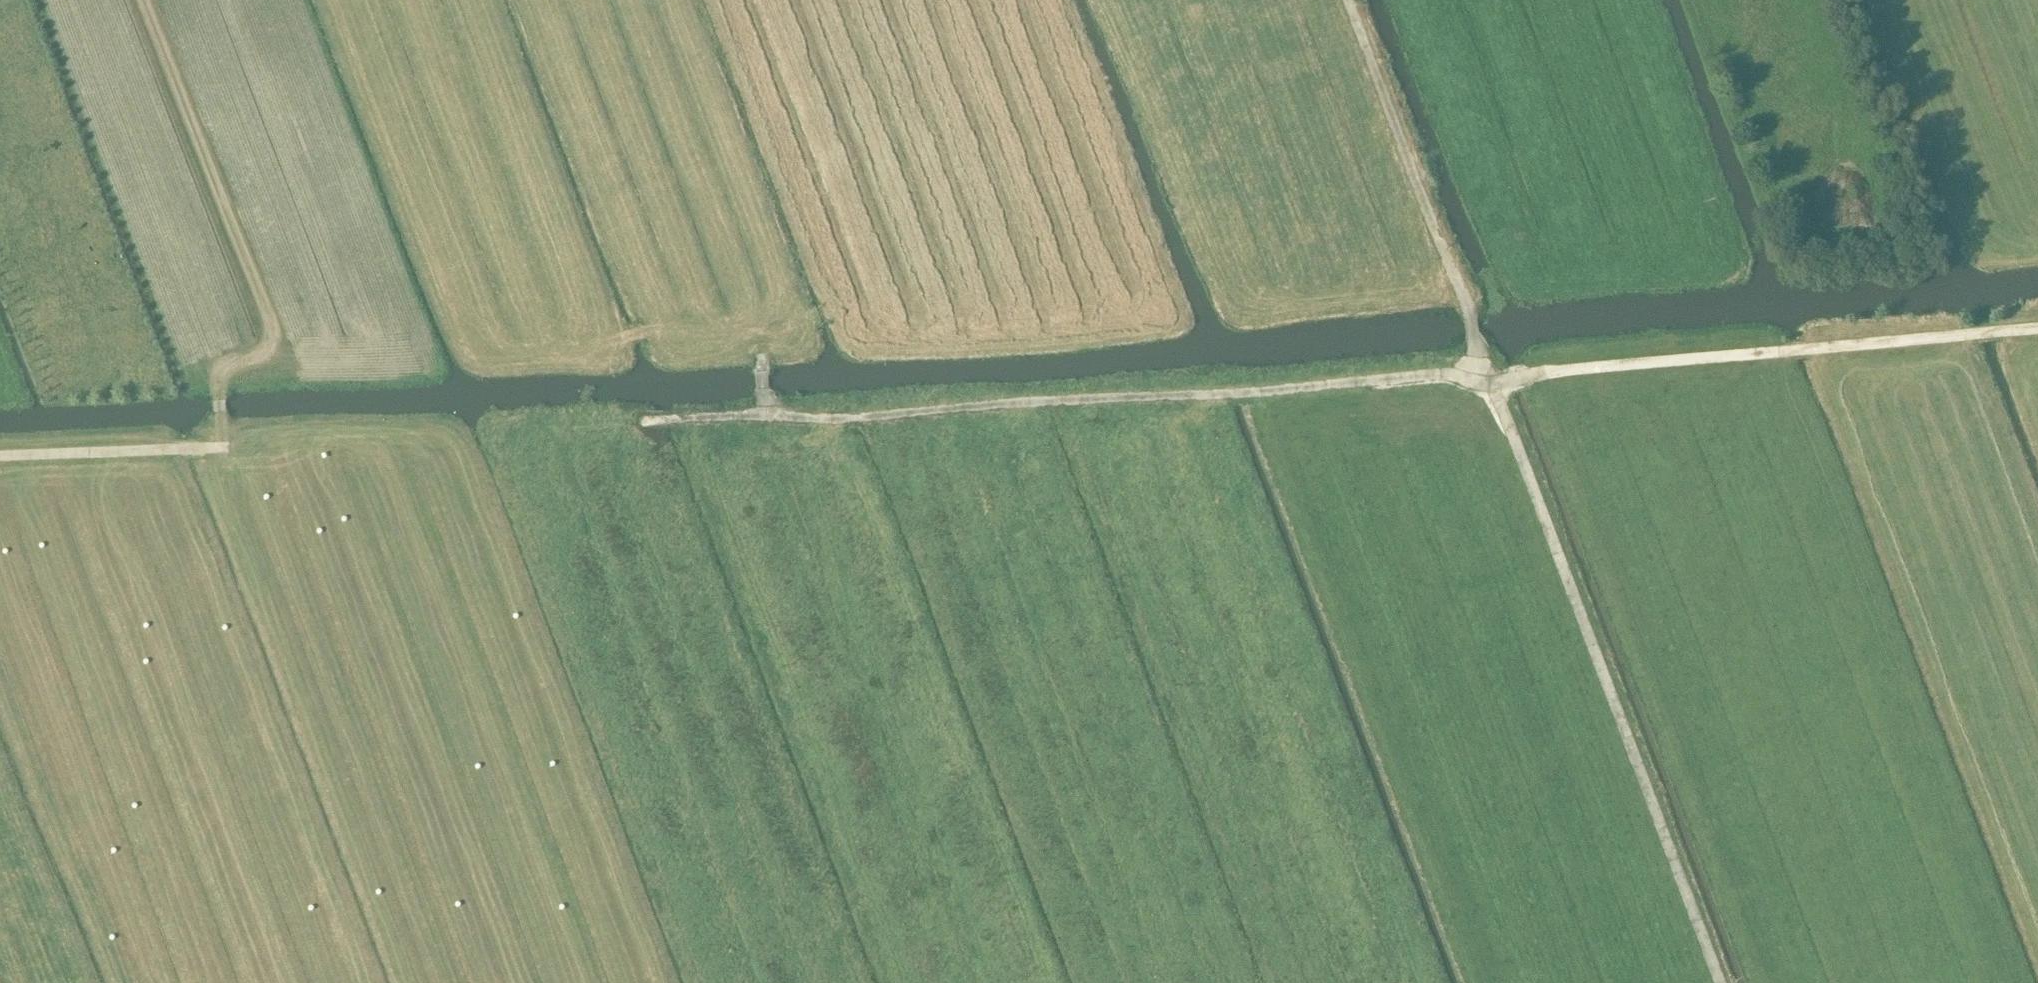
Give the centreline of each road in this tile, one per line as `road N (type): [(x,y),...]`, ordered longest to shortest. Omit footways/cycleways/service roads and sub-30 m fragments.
road 1 (track): [(1724,982),(1494,361),(1344,387),(948,397),(847,413),(765,415),(763,362)]
road 2 (track): [(1360,0),(1494,361)]
road 3 (track): [(2037,328),(1779,350)]
road 4 (track): [(217,442),(0,452)]
road 5 (track): [(734,238),(763,362)]

